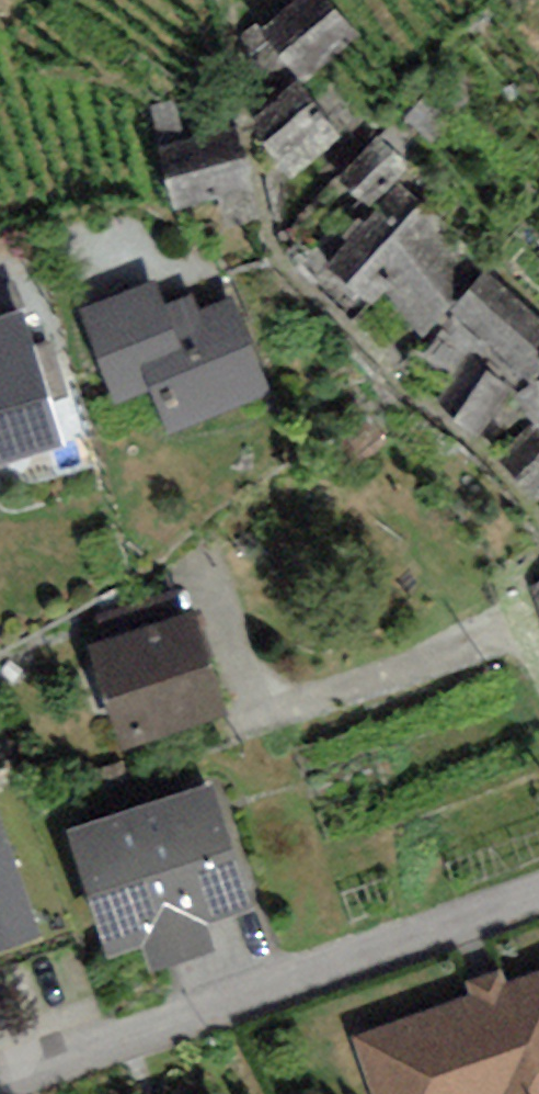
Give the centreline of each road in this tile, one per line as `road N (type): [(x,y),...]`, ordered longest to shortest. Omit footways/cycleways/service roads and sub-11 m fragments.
road 1 (residential): [(538,895),(0,1084)]

